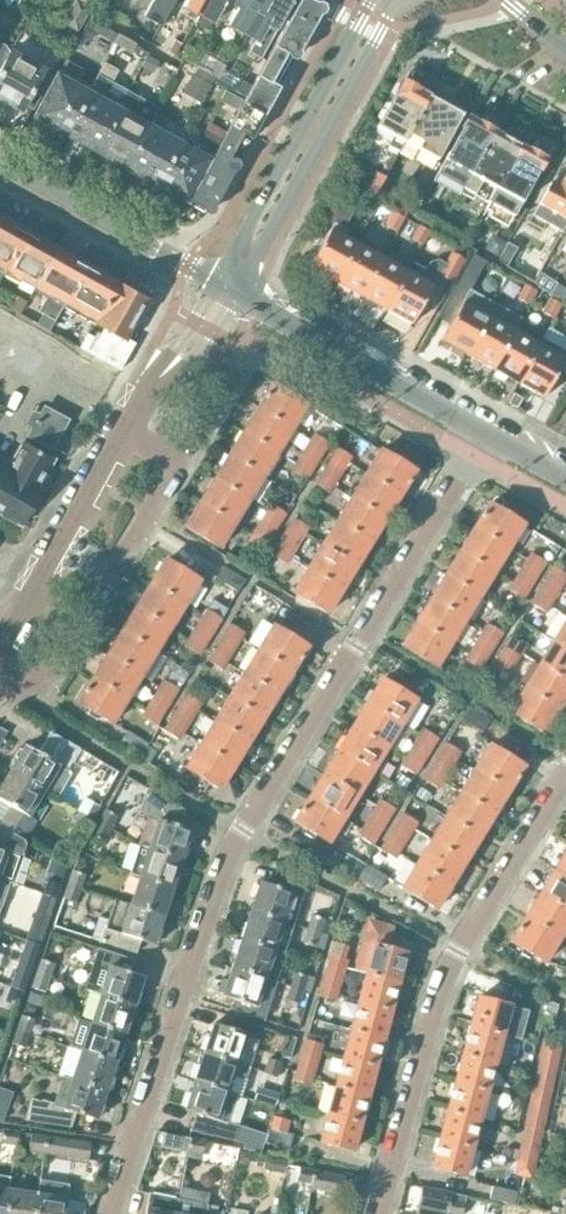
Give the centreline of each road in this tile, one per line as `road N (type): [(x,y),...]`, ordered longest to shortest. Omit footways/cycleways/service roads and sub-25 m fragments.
road 1 (residential): [(114,1213),(232,856),(480,430)]
road 2 (residential): [(383,1213),(444,984),(565,790)]
road 3 (residential): [(0,680),(36,683),(49,670),(174,458),(123,429)]
road 4 (secondary): [(237,292),(399,0)]
road 5 (secondary): [(368,0),(217,280)]
road 6 (primary): [(237,292),(480,430)]
road 7 (primary): [(0,159),(217,280)]
road 8 (tertiary): [(123,429),(4,642)]
road 9 (tertiary): [(141,402),(190,361),(237,292)]
road 10 (tertiary): [(217,280),(141,402)]

